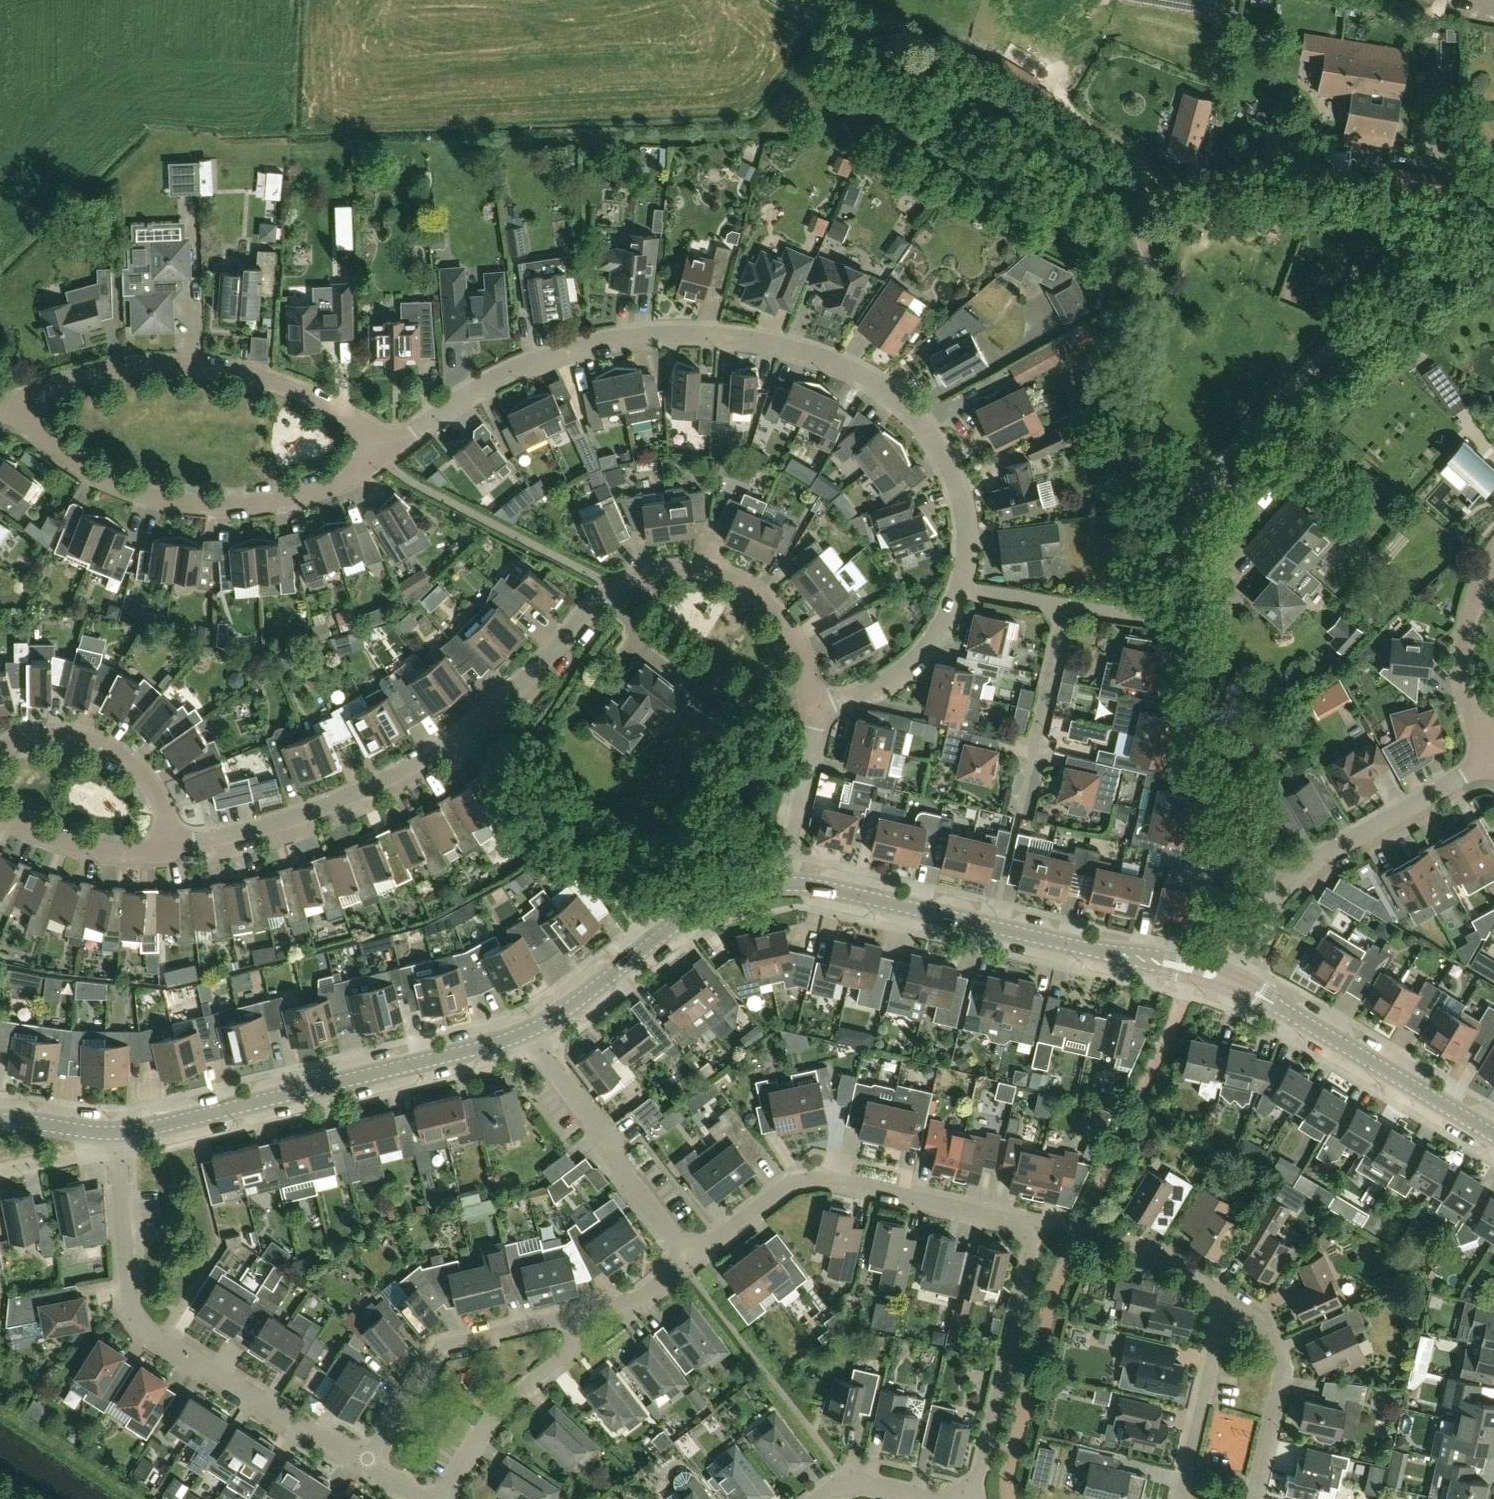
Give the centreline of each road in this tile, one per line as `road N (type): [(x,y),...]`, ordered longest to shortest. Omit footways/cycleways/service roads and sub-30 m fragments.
road 1 (residential): [(388,448),(486,380),(595,342),(712,331),(794,343),(865,373),(932,435),(962,499),(963,586)]
road 2 (residential): [(975,1498),(1034,1243),(1018,1222),(816,1180),(776,1193),(684,1261)]
road 3 (residential): [(176,845),(261,831),(424,763),(512,696),(614,589)]
road 4 (tertiary): [(1238,984),(781,883)]
road 5 (residential): [(365,1465),(137,1323),(128,1302),(119,1132)]
road 6 (residential): [(388,448),(340,487),(284,509),(220,511),(124,489),(4,409)]
road 7 (tertiary): [(529,1031),(119,1132)]
road 8 (residential): [(4,409),(130,364),(195,361),(264,374),(388,448)]
road 9 (unclassified): [(1206,489),(1143,429),(1137,406),(1148,238),(1131,197),(1089,167)]
road 10 (residential): [(1089,167),(793,0)]
road 11 (residential): [(1272,898),(1228,825),(1181,618)]
road 12 (tertiary): [(1493,1136),(1238,984)]
road 13 (tertiary): [(781,883),(690,914),(529,1031)]
road 14 (residential): [(365,1465),(441,1347),(473,1331),(576,1312)]
road 15 (residential): [(817,708),(797,645),(758,594),(685,570),(614,589)]
road 16 (residential): [(684,1261),(529,1031)]
road 17 (unclassified): [(1282,398),(1418,271),(1493,228)]
road 18 (residential): [(1272,898),(1342,839),(1493,762)]
road 19 (residential): [(441,1498),(496,1409),(571,1355),(576,1312)]
road 20 (residential): [(0,753),(50,738),(112,750),(147,780),(176,845)]
road 21 (residential): [(1252,1498),(1280,1368),(1262,1321),(1228,1302)]
road 22 (residential): [(1020,811),(1063,599)]
road 23 (residential): [(1228,1302),(1184,1498)]
road 24 (residential): [(817,708),(888,684),(922,653),(963,586)]
road 25 (residential): [(1485,746),(1460,650),(1491,558)]
road 26 (residential): [(176,845),(93,851),(0,815)]
road 27 (residential): [(781,883),(817,708)]
road 28 (residential): [(1228,1302),(1161,1257),(1099,1239)]
road 29 (residential): [(1181,618),(1184,562),(1206,489)]
road 30 (residential): [(0,1172),(71,1156),(119,1132)]
road 31 (residential): [(576,1312),(625,1302),(684,1261)]
road 32 (residential): [(1063,599),(1181,618)]

